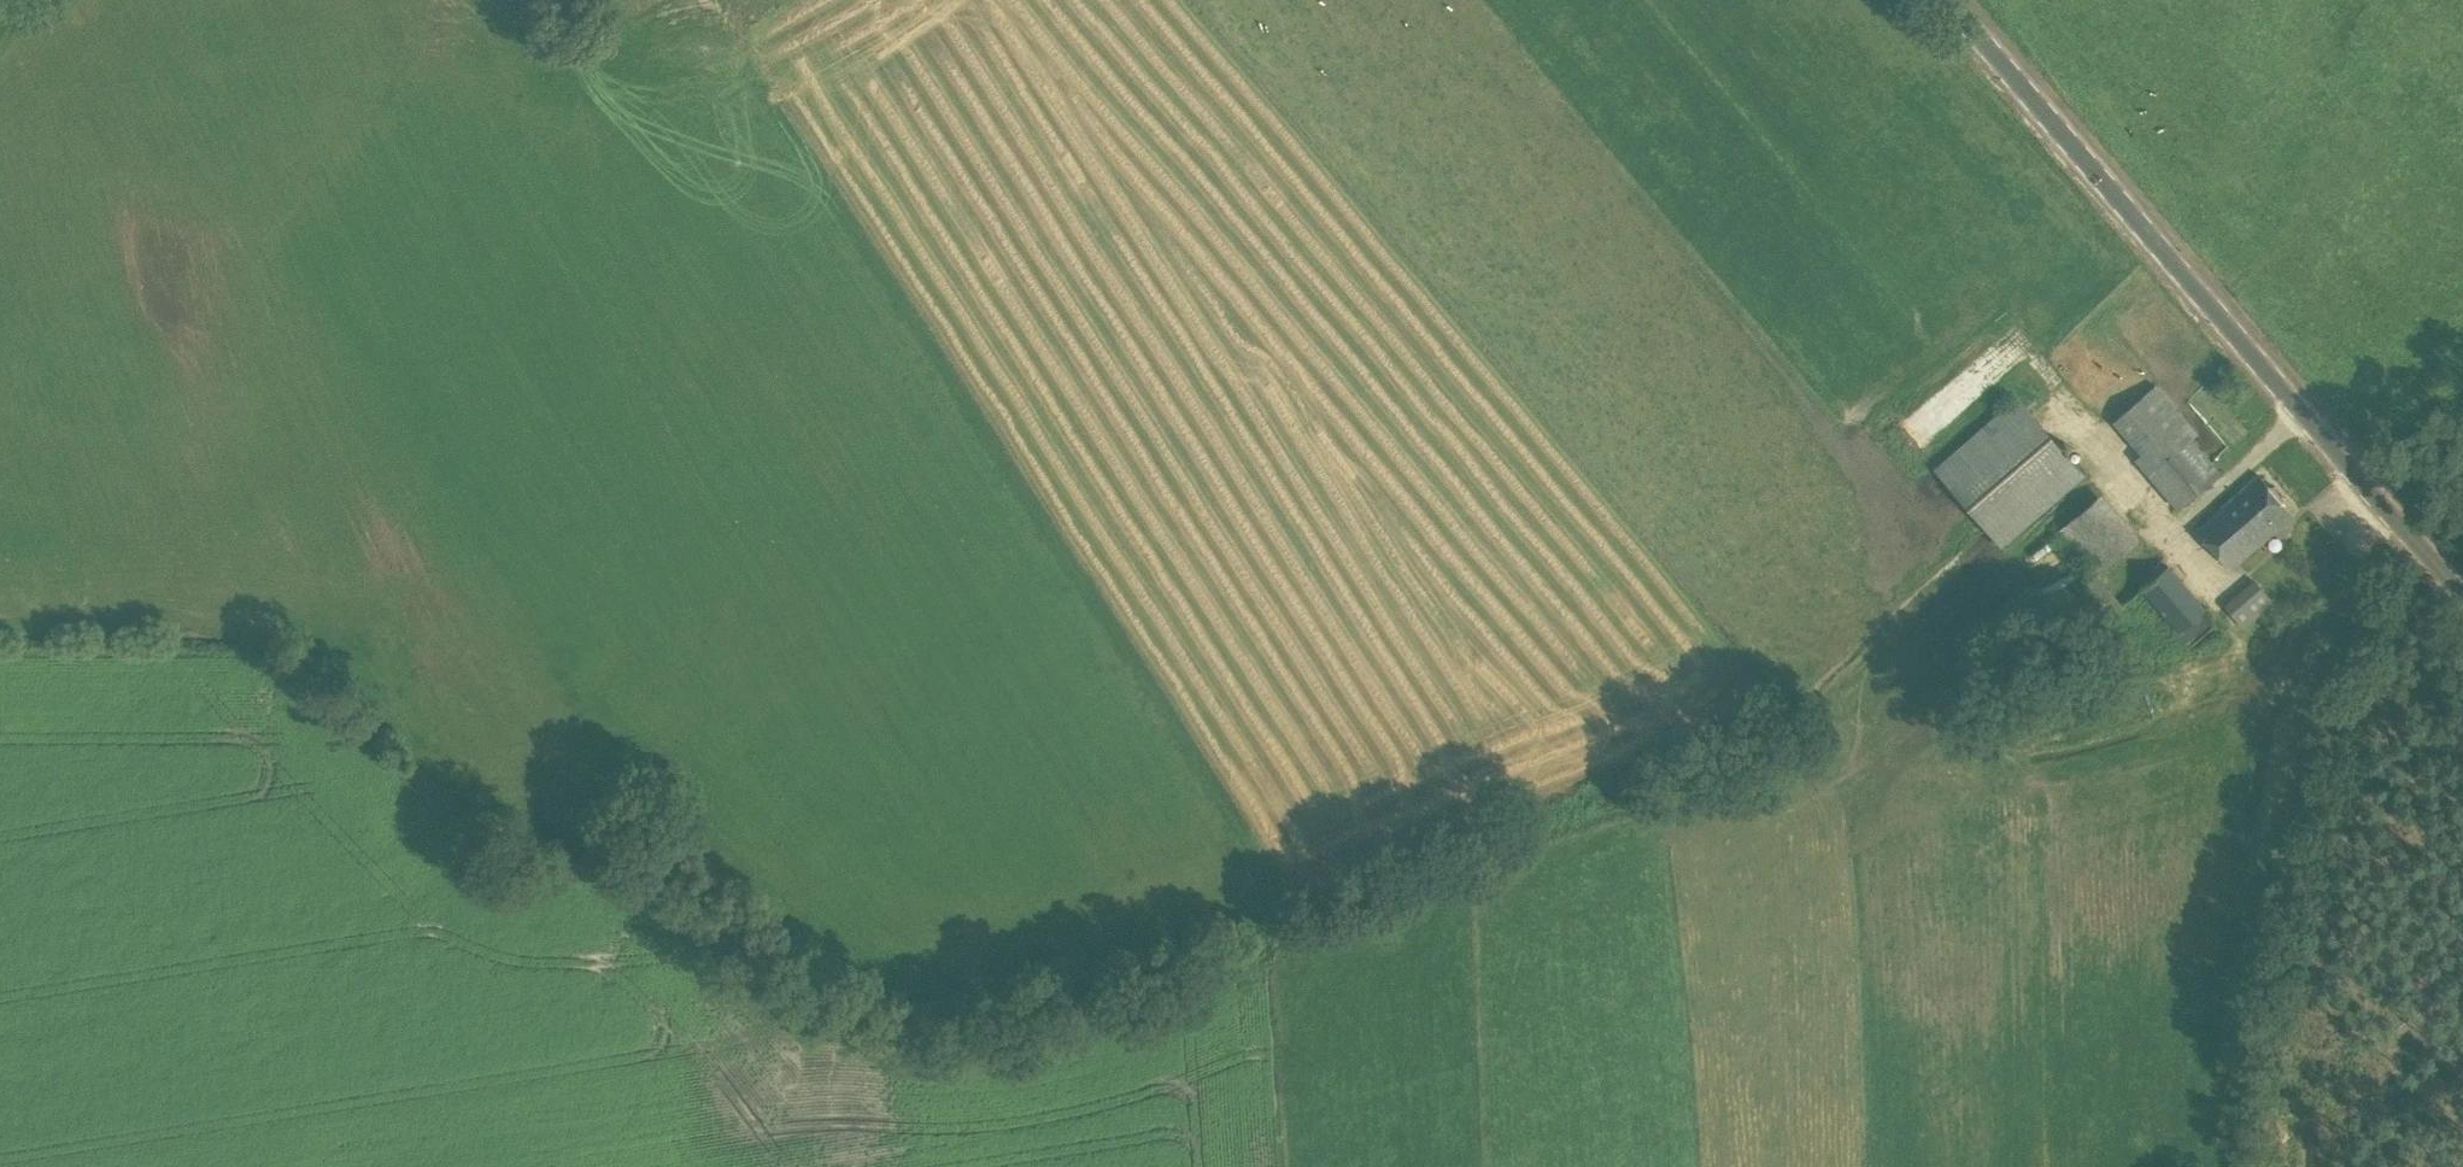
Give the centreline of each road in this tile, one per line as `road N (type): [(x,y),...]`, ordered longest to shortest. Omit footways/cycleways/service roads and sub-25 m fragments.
road 1 (tertiary): [(2462,589),(1946,0)]

